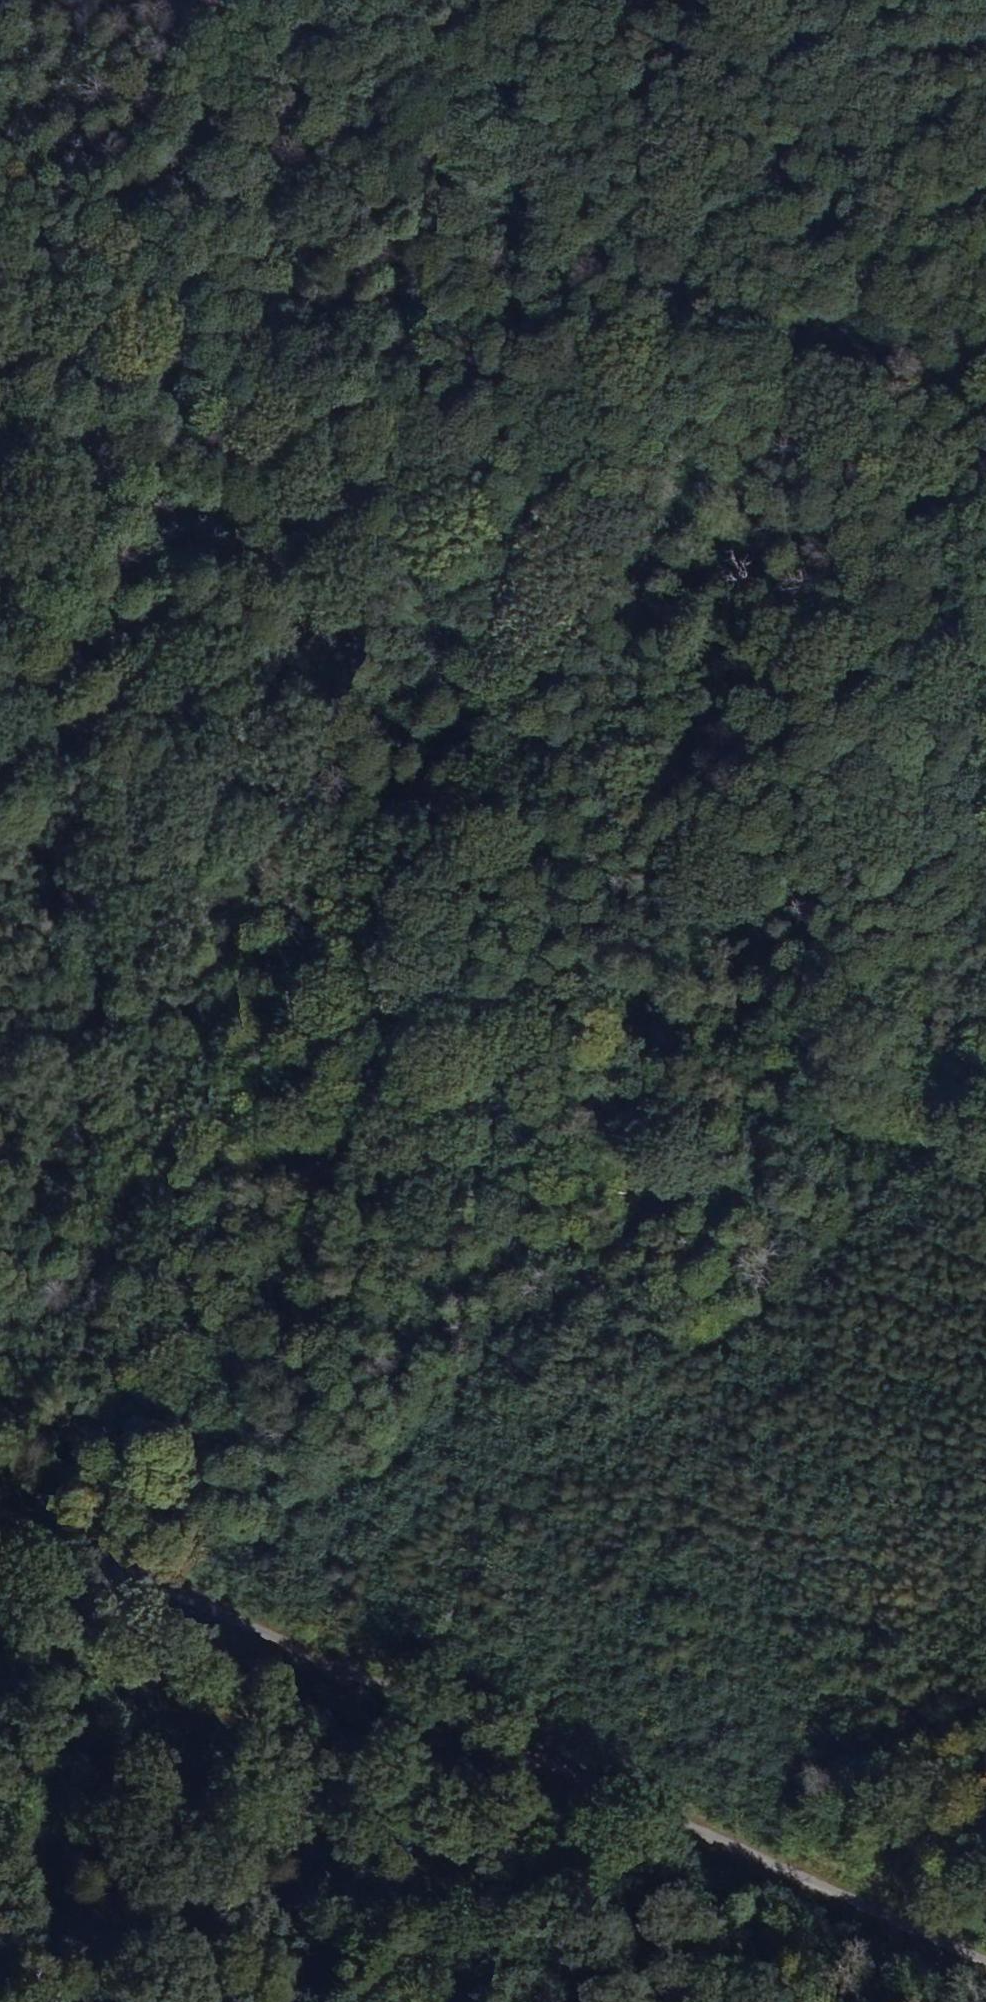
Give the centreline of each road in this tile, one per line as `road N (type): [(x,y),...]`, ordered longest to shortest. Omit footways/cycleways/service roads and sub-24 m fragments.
road 1 (track): [(0,1514),(985,1963)]

